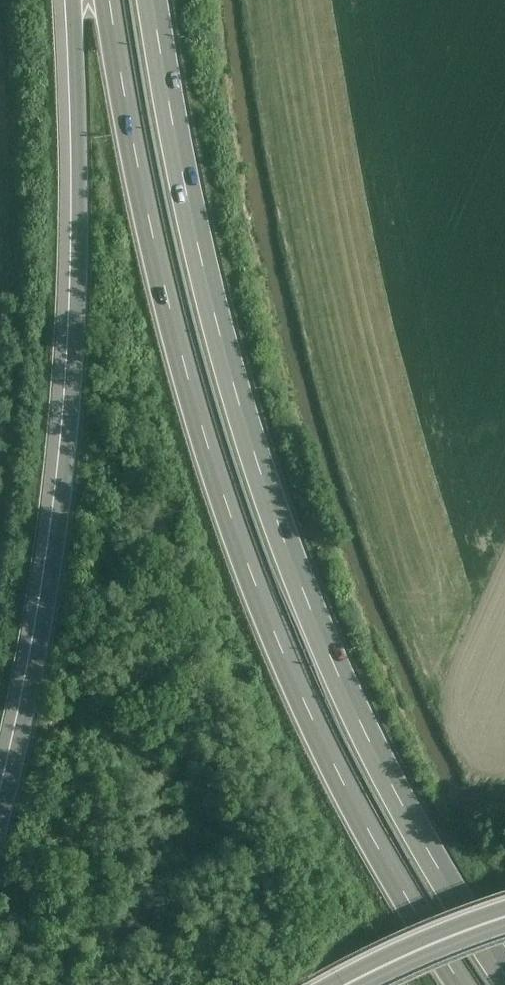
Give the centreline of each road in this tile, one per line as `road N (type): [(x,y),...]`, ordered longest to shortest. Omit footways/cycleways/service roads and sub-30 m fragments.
road 1 (motorway): [(112,0),(173,312),(236,528),(309,713),(467,984)]
road 2 (motorway): [(504,973),(449,888),(301,579),(260,463),(210,273),(157,0)]
road 3 (motorway): [(81,0),(84,286),(73,422),(46,624),(0,816)]
road 4 (motorway): [(354,984),(504,920)]

